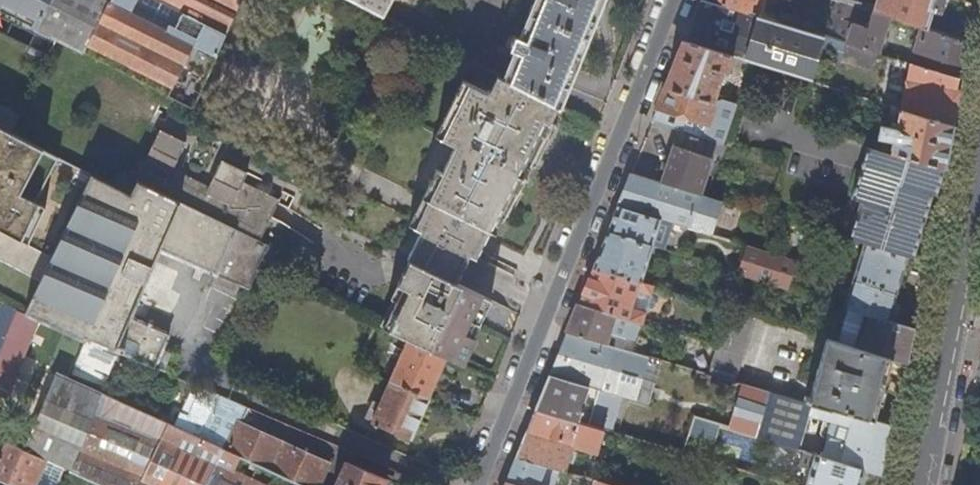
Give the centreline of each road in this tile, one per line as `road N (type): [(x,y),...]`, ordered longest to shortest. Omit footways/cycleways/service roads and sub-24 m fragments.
road 1 (residential): [(473,484),(668,0)]
road 2 (tertiary): [(979,172),(918,484)]

